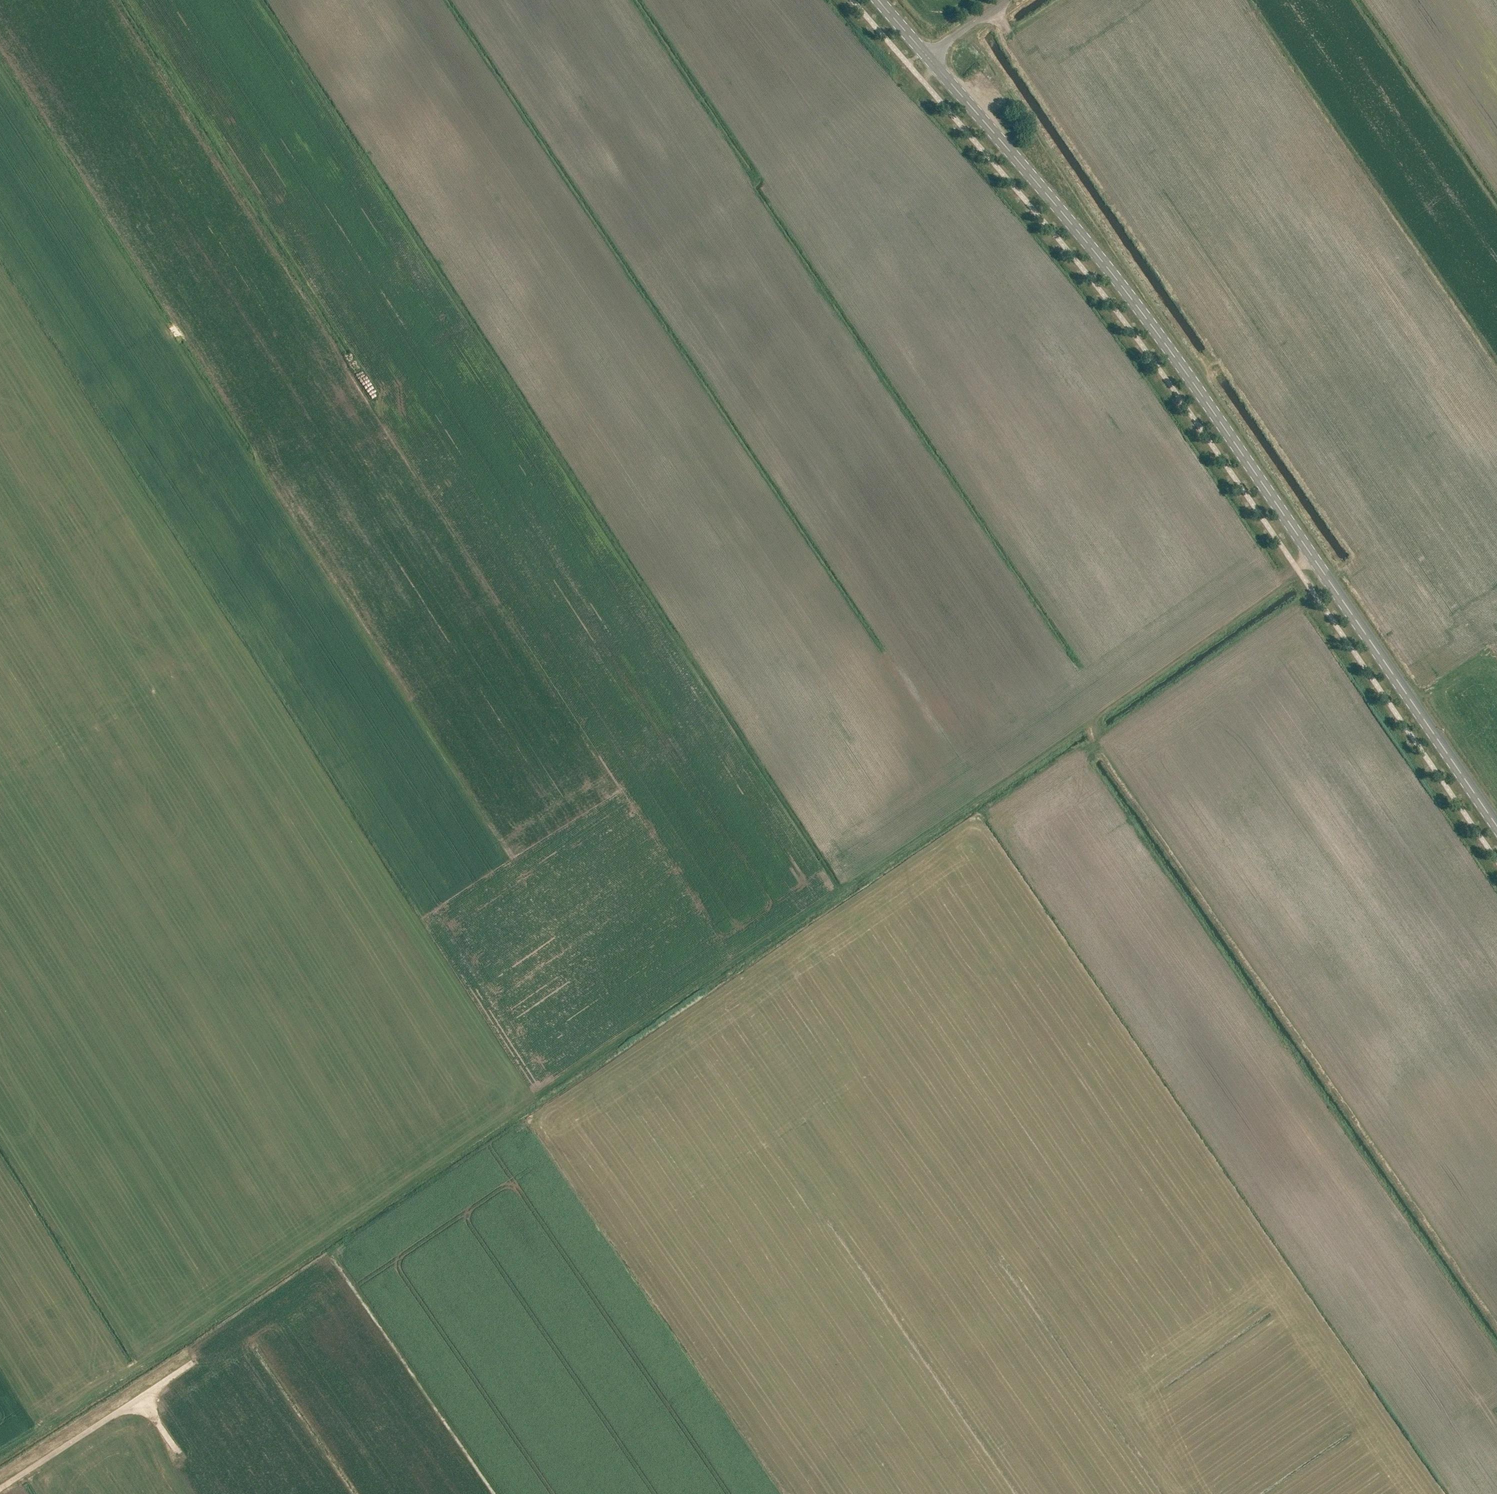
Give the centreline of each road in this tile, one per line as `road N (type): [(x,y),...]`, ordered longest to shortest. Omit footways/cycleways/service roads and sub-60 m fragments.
road 1 (primary): [(1496,825),(1131,295),(927,56)]
road 2 (track): [(0,1489),(189,1365)]

